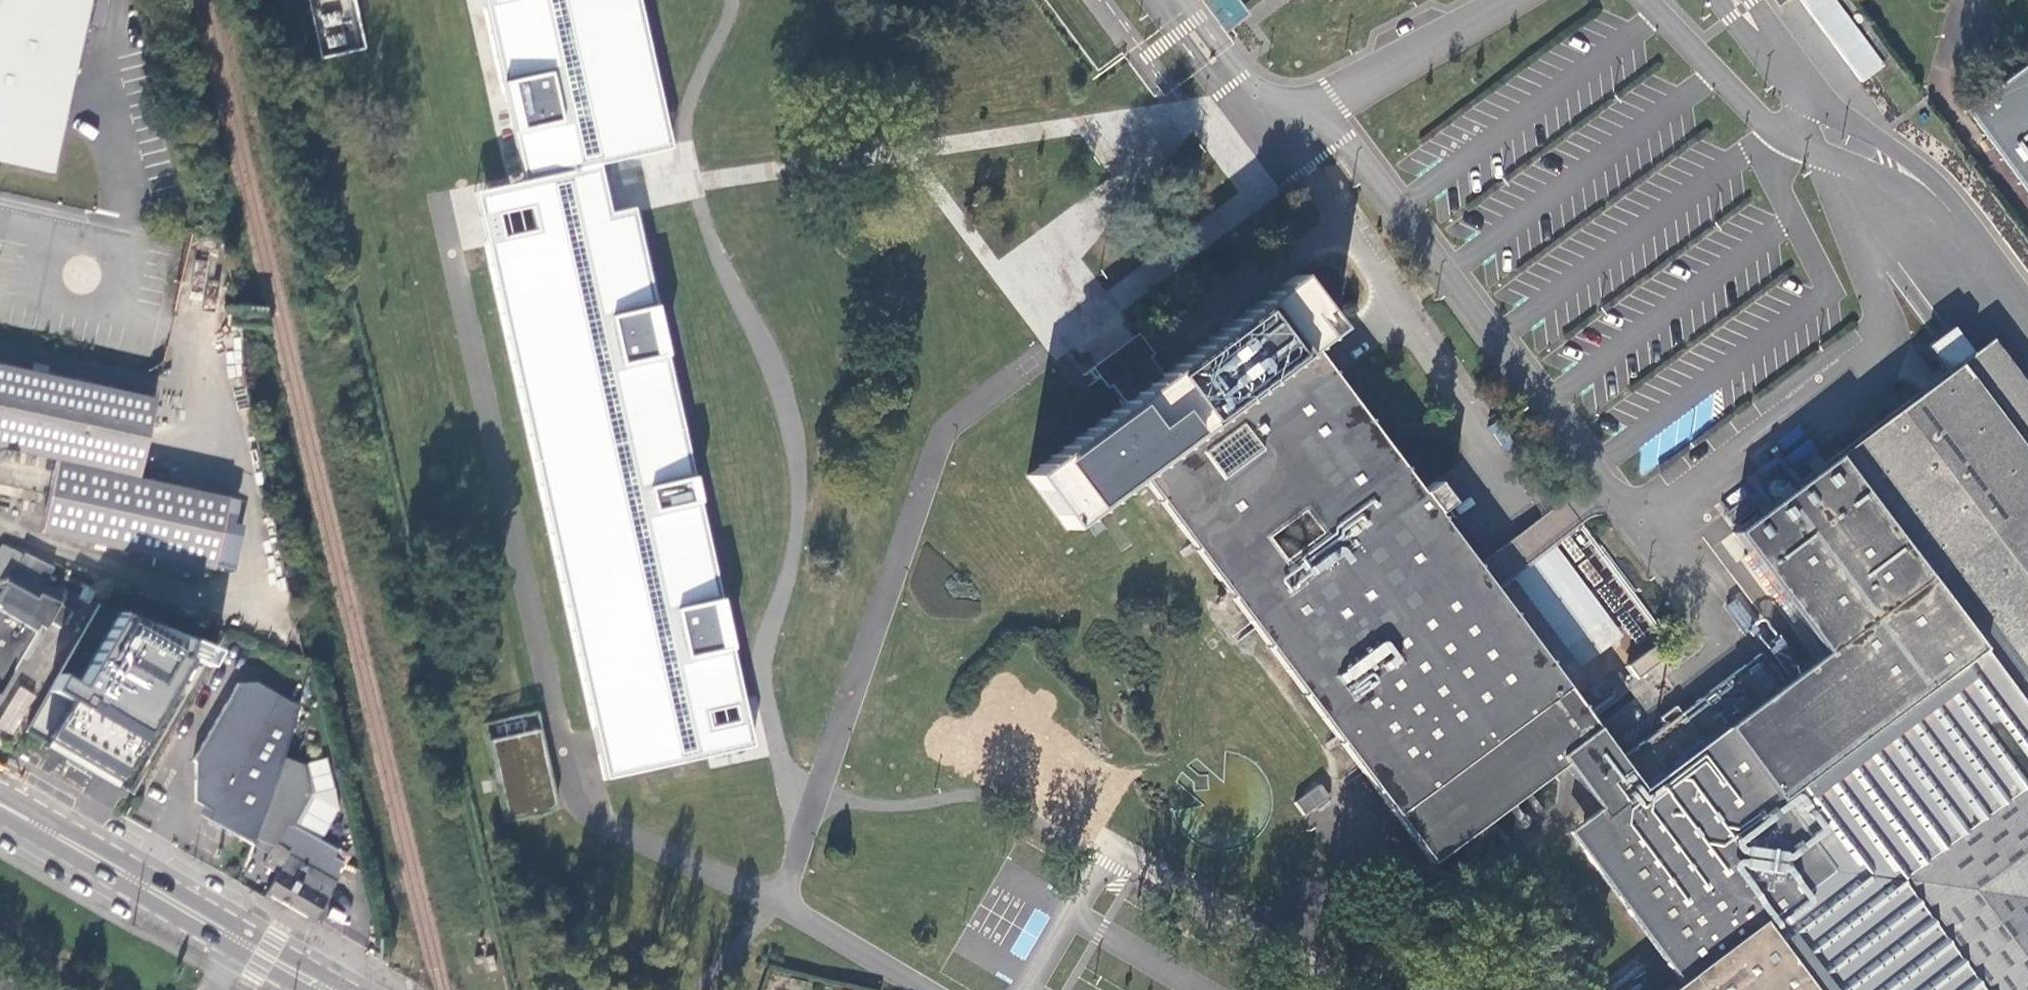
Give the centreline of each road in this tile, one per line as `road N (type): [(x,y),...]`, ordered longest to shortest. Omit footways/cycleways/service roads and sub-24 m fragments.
road 1 (secondary): [(0,801),(342,989)]

